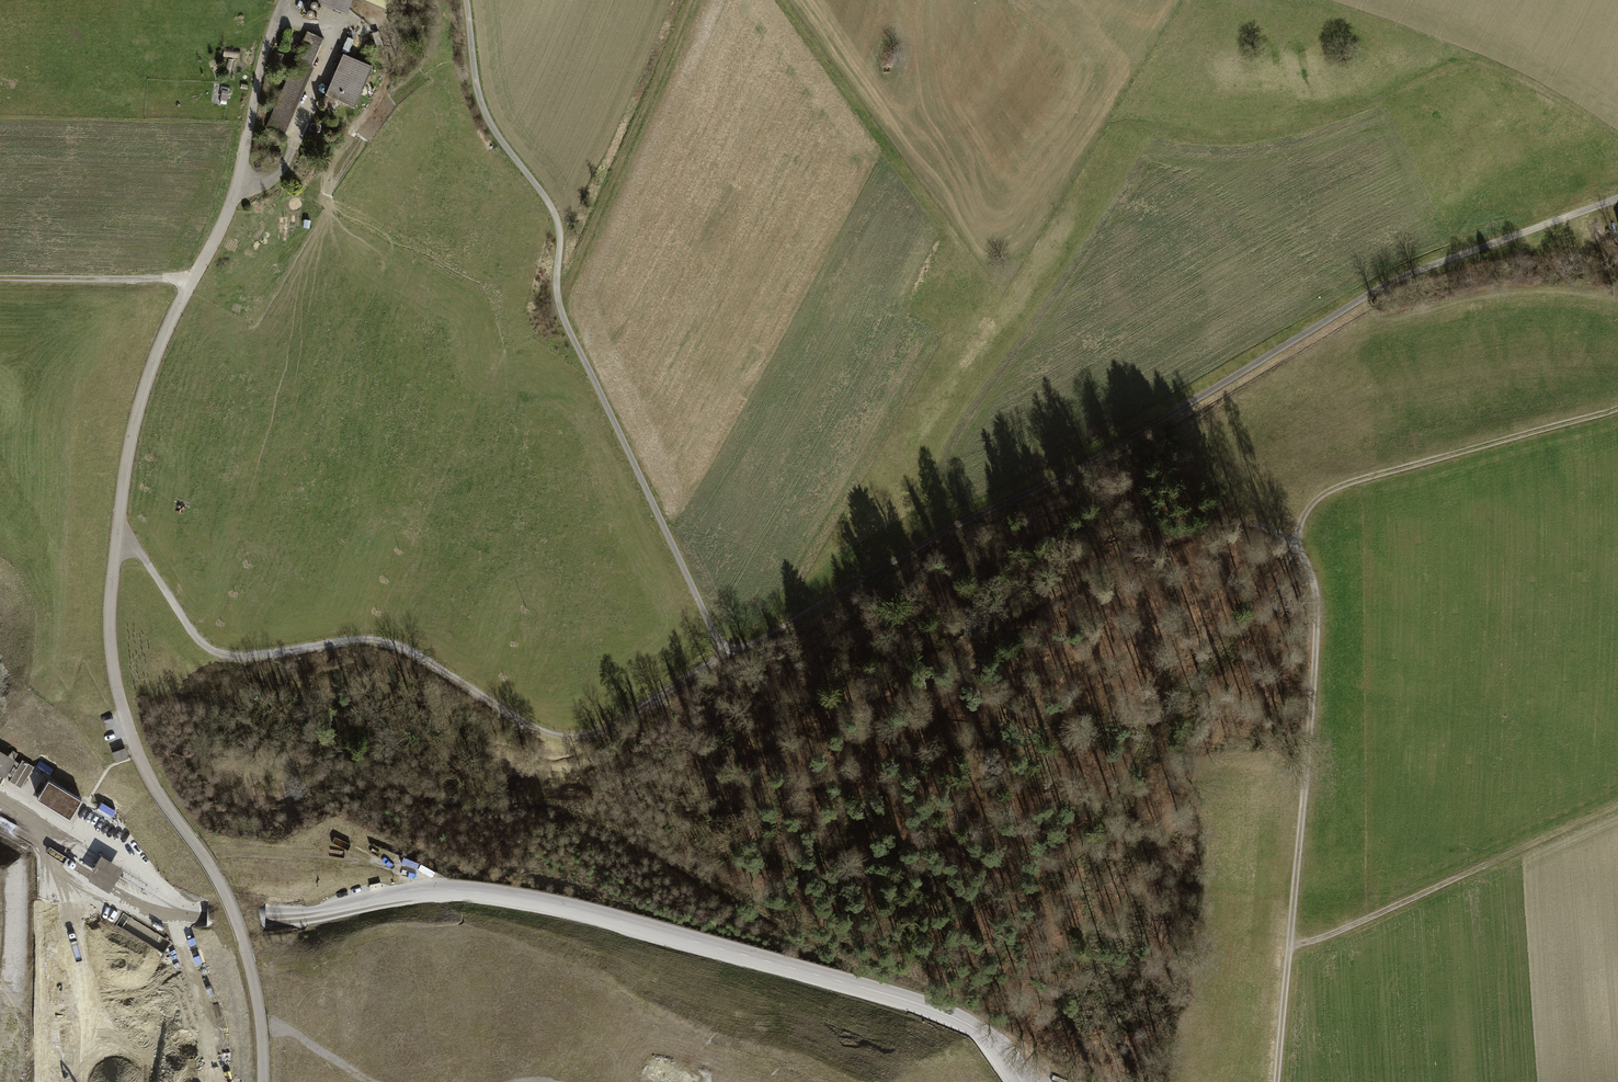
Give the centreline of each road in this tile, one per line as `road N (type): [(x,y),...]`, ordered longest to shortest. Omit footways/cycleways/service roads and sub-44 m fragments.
road 1 (track): [(1617,190),(1421,265),(1075,470),(945,532),(741,648),(718,644),(560,305),(554,211),(493,125),(475,73),(467,0)]
road 2 (unclassified): [(286,0),(267,44),(236,198),(155,357),(129,450),(109,610),(132,738),(235,913),(256,991),(264,1081)]
road 3 (residential): [(0,805),(159,903),(308,918),(421,892),(532,901),(962,1019),(995,1046),(1020,1081)]
road 4 (track): [(1617,407),(1344,483),(1302,520),(1314,649),(1276,1081)]
road 5 (track): [(741,648),(591,734),(564,739),(377,639),(219,652),(142,551),(116,539)]
road 6 (track): [(1299,543),(1255,524),(1217,524),(1137,550),(912,684),(704,762)]
road 7 (track): [(1289,949),(1617,802)]
road 8 (track): [(560,305),(694,0)]
road 9 (track): [(430,891),(424,876),(386,861),(219,850)]
road 10 (track): [(0,280),(195,281)]

